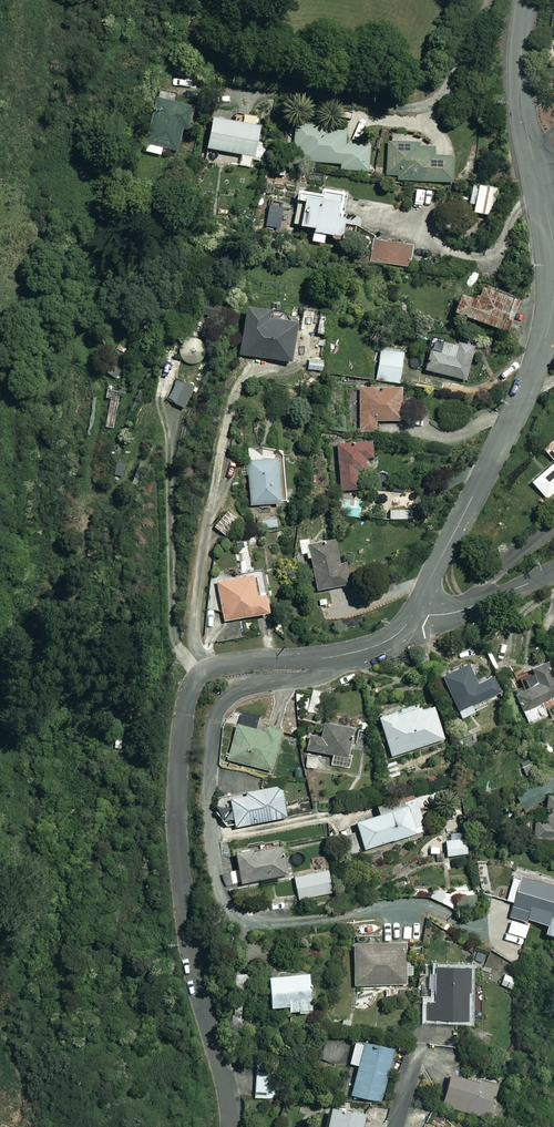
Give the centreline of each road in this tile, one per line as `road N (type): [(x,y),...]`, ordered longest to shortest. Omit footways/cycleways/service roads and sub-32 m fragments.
road 1 (residential): [(232,1126),(183,896),(177,822),(188,694),(222,664),(325,658),(380,645),(413,614)]
road 2 (residential): [(553,291),(532,377),(413,614)]
road 3 (residential): [(284,92),(409,109),(436,102),(452,85),(485,0)]
road 4 (residential): [(528,0),(521,99),(540,182)]
road 5 (residential): [(553,572),(459,611),(413,614)]

